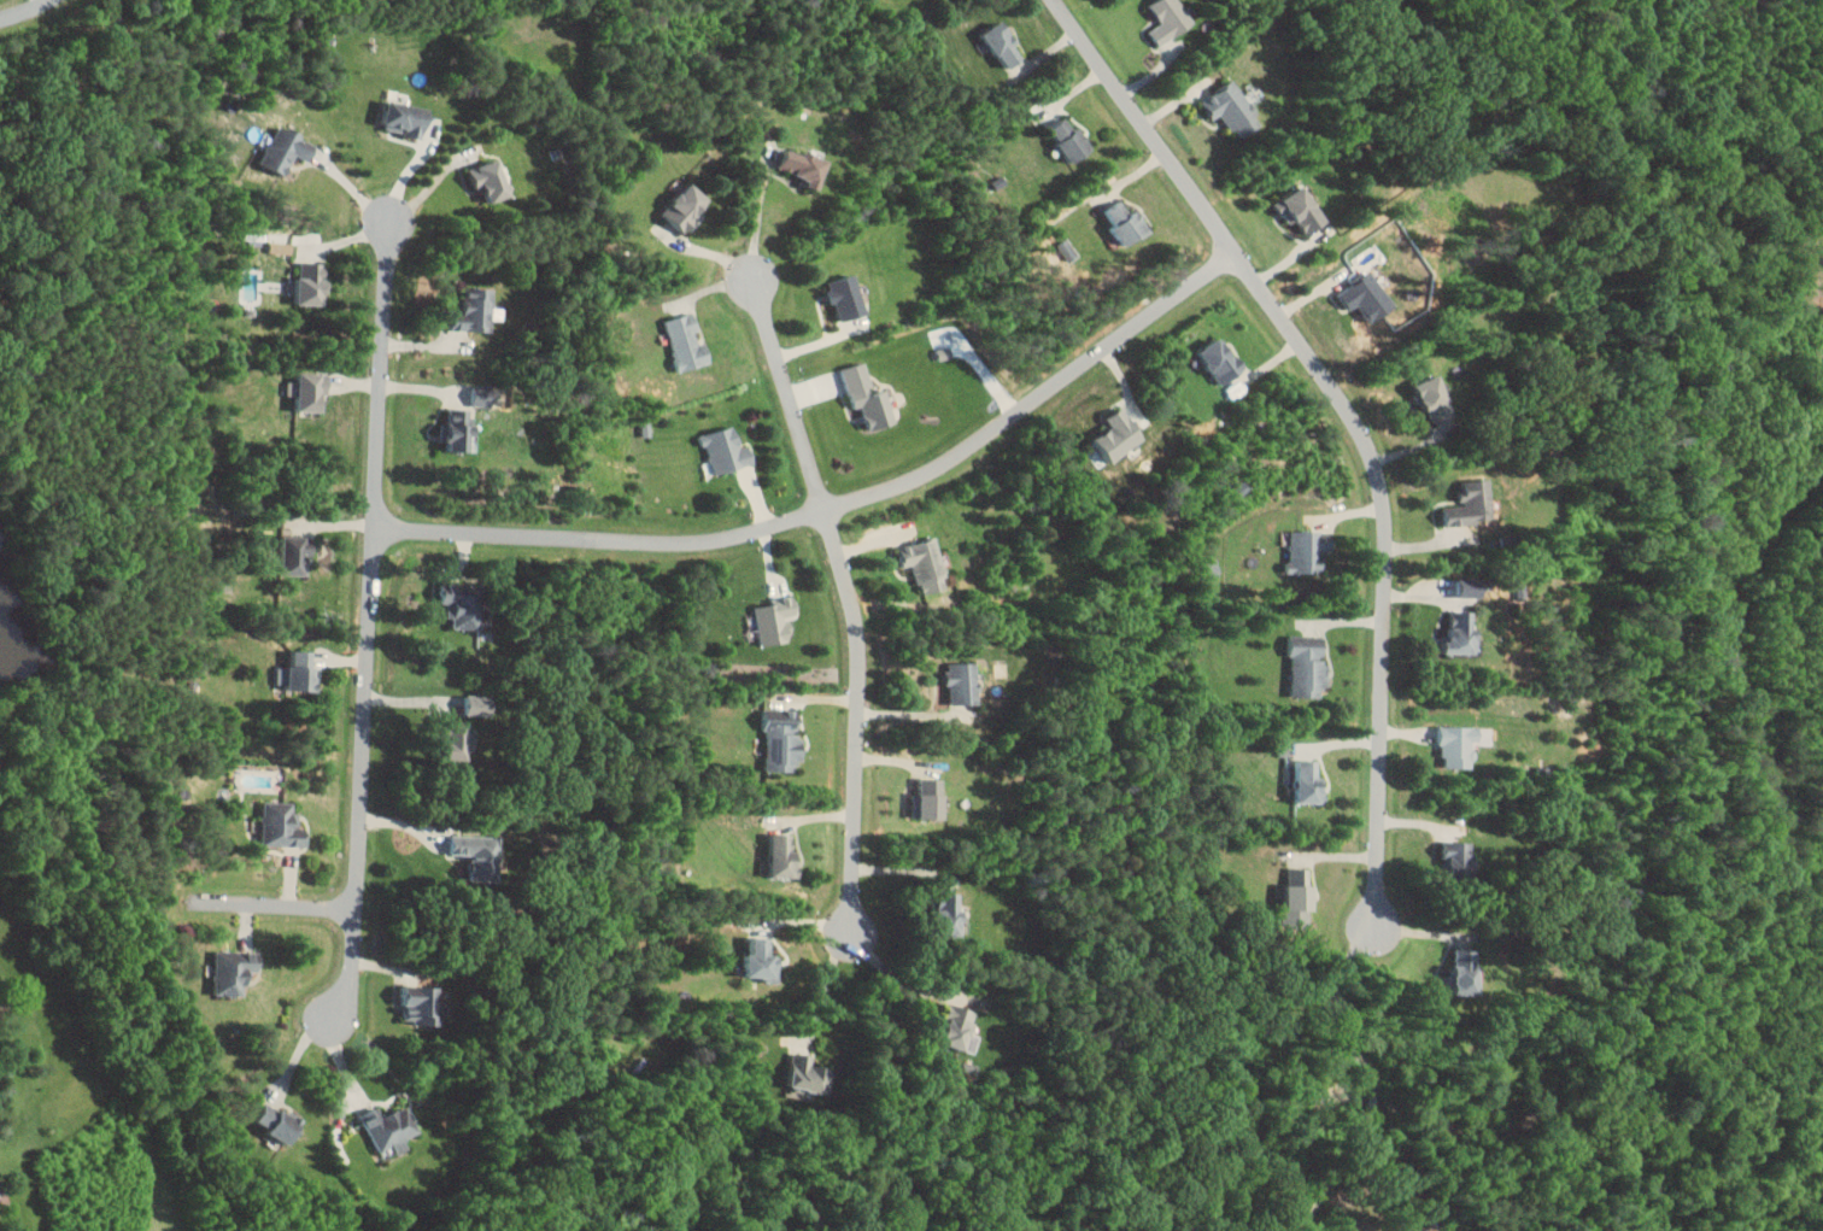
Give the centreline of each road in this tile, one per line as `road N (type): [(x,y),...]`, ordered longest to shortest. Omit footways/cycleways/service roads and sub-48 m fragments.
road 1 (residential): [(1053,0),(1353,416),(1377,475),(1385,522),(1376,926)]
road 2 (residential): [(375,528),(645,545),(731,540),(931,475),(1237,256)]
road 3 (residential): [(335,1016),(352,978),(389,218)]
road 4 (residential): [(754,280),(856,621),(854,940)]
road 5 (residential): [(1822,459),(1751,549),(1733,603),(1733,634)]
road 6 (residential): [(200,907),(356,909)]

